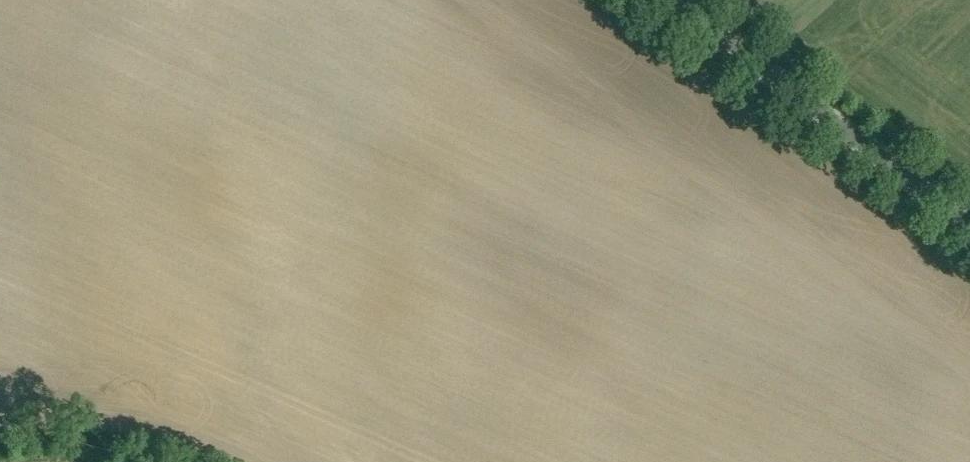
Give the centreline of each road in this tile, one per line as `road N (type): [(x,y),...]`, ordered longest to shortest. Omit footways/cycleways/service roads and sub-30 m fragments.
road 1 (unclassified): [(969,221),(674,0)]

